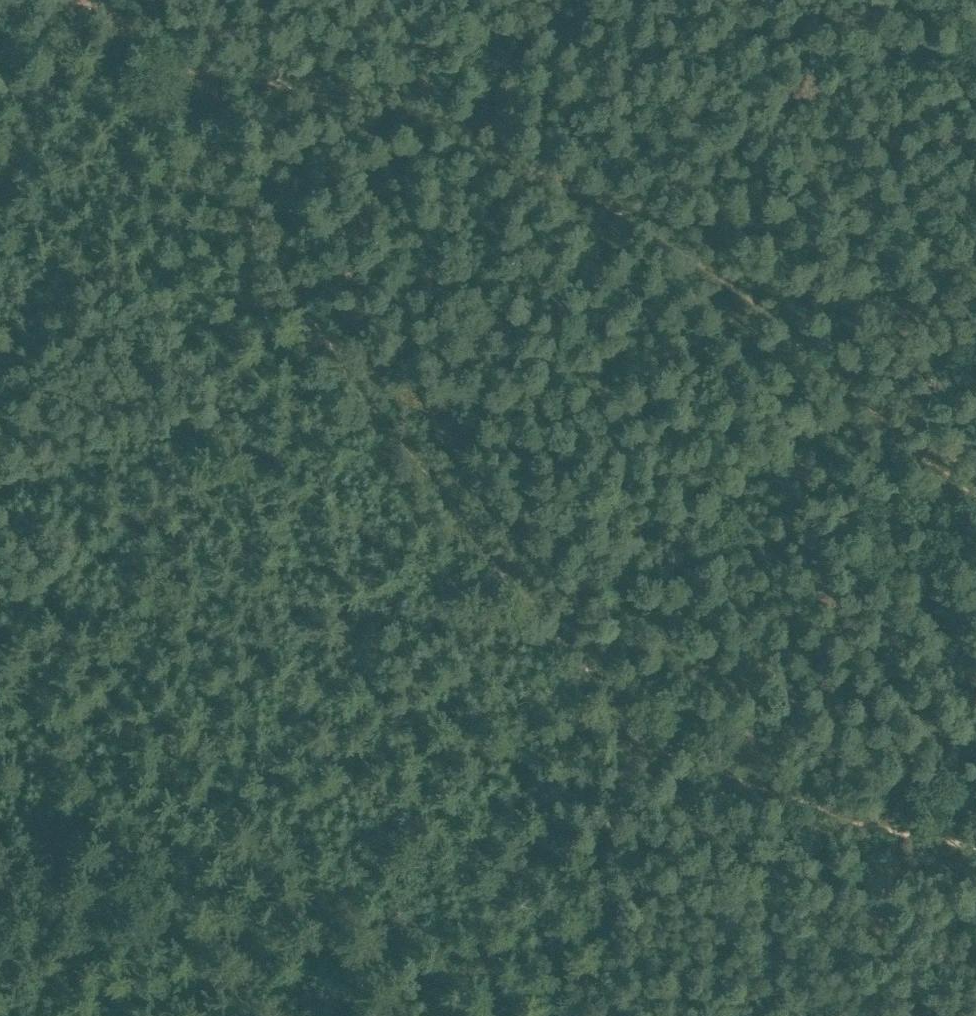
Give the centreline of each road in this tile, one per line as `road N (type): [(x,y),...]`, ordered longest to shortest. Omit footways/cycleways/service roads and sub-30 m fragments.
road 1 (track): [(173,72),(364,100),(456,127),(681,253),(766,314),(880,427),(547,623)]
road 2 (track): [(642,736),(488,559),(389,428),(213,162),(173,72),(138,47),(104,0)]
road 3 (track): [(975,849),(765,790),(642,736)]
road 4 (track): [(642,736),(622,773),(608,847),(589,1015)]
road 5 (track): [(98,0),(26,153),(0,183)]
road 6 (track): [(880,427),(975,293)]
road 7 (track): [(880,427),(975,502)]

